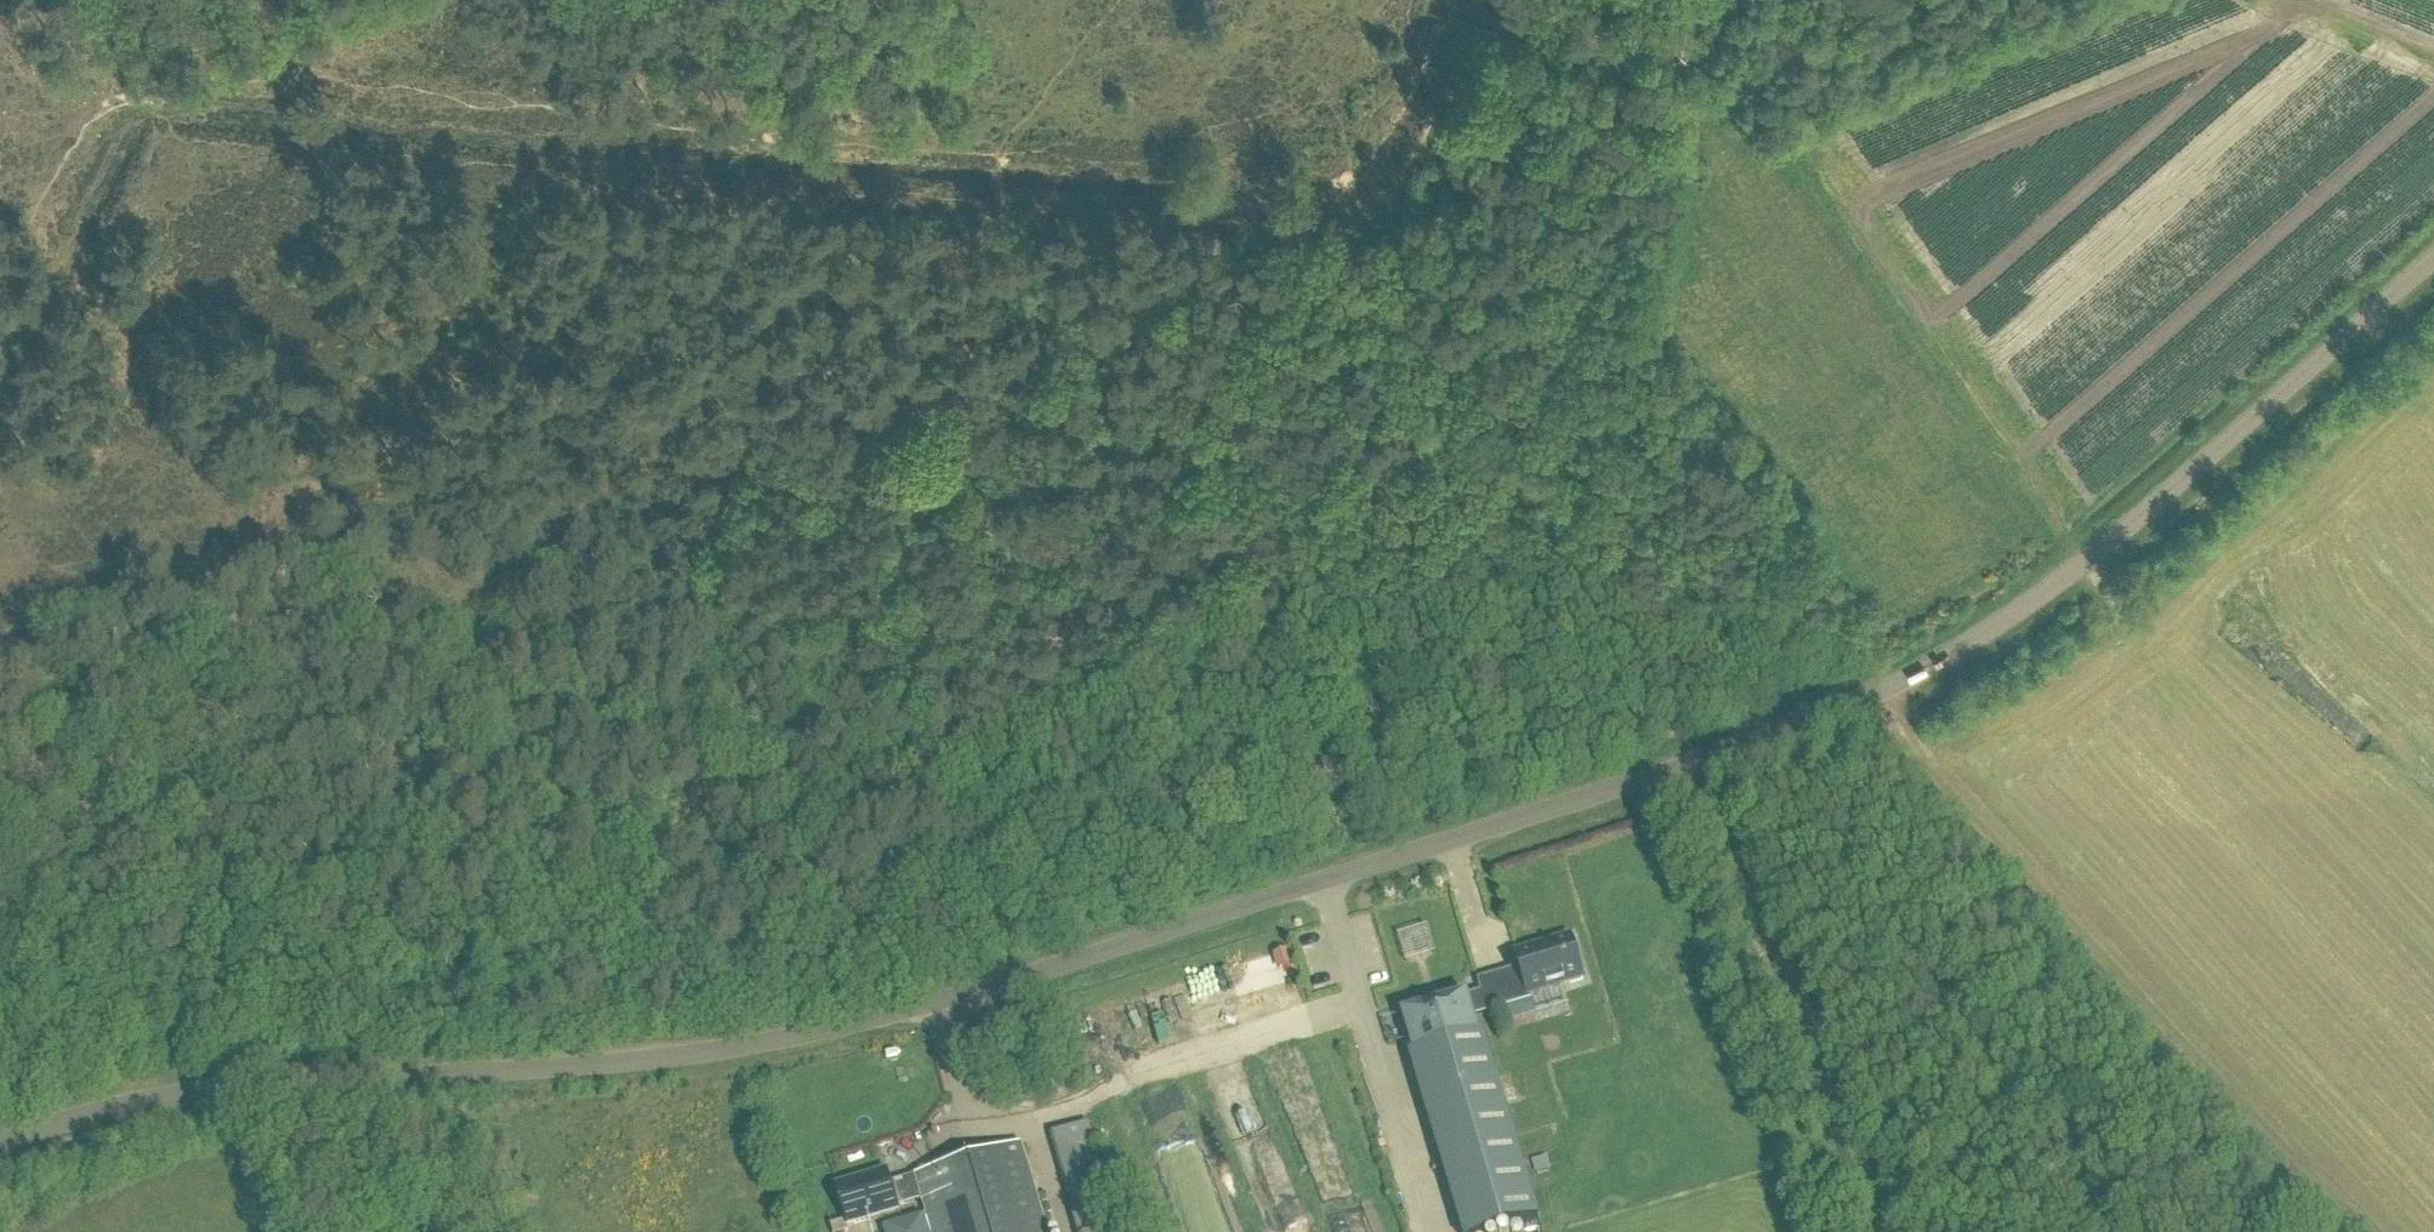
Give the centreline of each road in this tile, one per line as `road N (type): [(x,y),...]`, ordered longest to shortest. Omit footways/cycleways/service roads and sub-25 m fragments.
road 1 (unclassified): [(0,1145),(107,1109),(191,1092),(675,1060),(843,1027),(1056,969),(1709,758),(1852,703),(2076,567),(2433,254)]
road 2 (track): [(1690,93),(1586,643),(1540,731),(1527,770),(1527,816)]
road 3 (track): [(1709,758),(1885,1231)]

